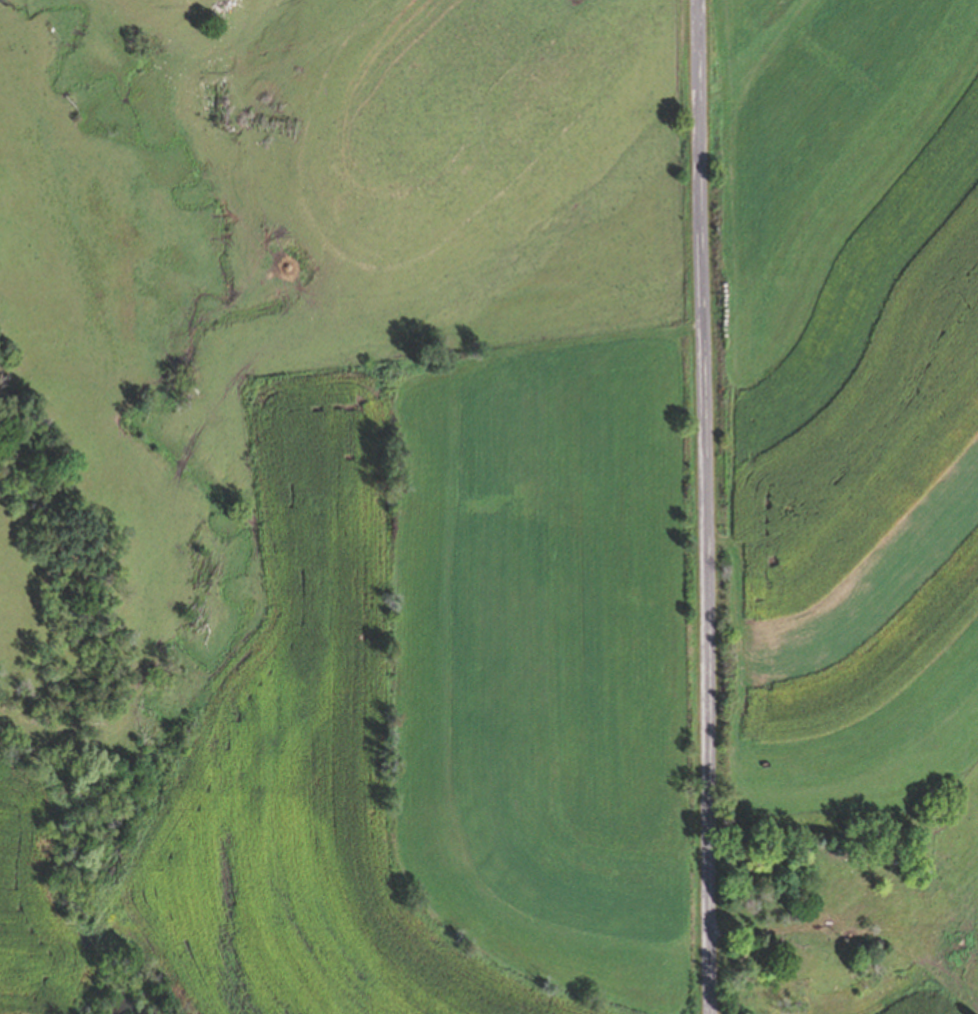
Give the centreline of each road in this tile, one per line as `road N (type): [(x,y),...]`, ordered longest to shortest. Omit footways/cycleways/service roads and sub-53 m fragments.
road 1 (residential): [(697,0),(710,1013)]

